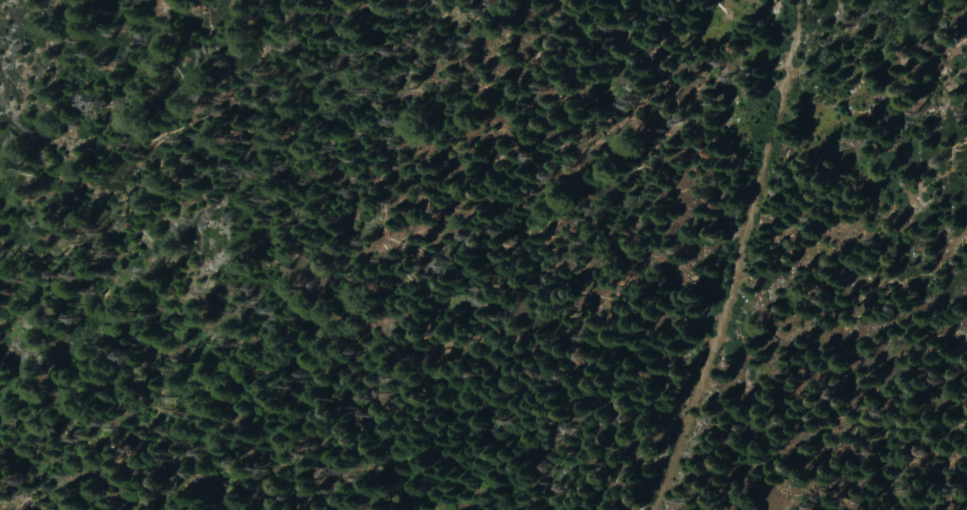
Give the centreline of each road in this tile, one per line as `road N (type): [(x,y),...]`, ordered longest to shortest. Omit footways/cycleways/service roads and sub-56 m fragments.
road 1 (track): [(627,509),(749,263),(790,0)]

